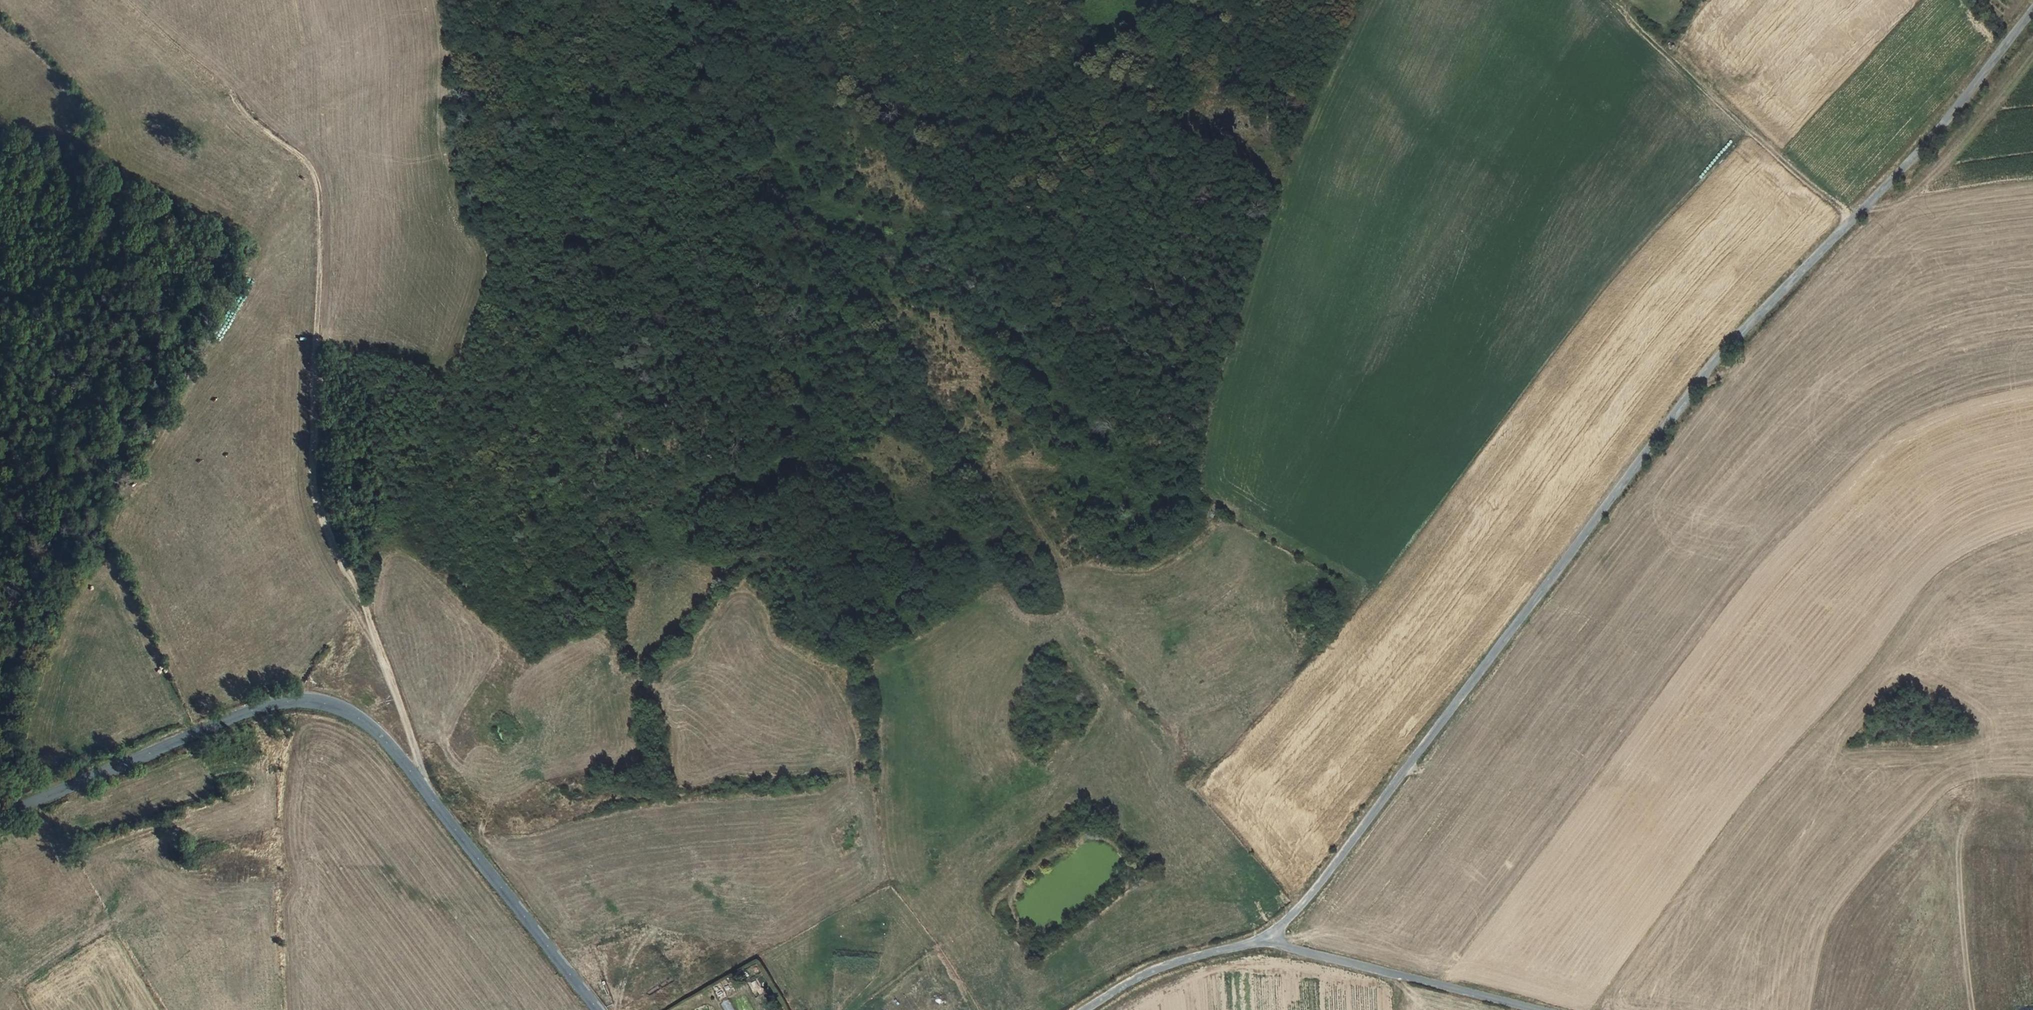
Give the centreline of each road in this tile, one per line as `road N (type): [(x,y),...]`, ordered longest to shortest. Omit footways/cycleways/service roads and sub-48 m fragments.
road 1 (unclassified): [(1266,942),(1335,866),(1698,384),(1914,156),(2032,13)]
road 2 (tertiary): [(0,819),(262,706),(318,702),(378,731),(597,1009)]
road 3 (unclassified): [(1528,1009),(1266,942)]
road 4 (unclassified): [(1266,942),(1160,968),(1087,1009)]

